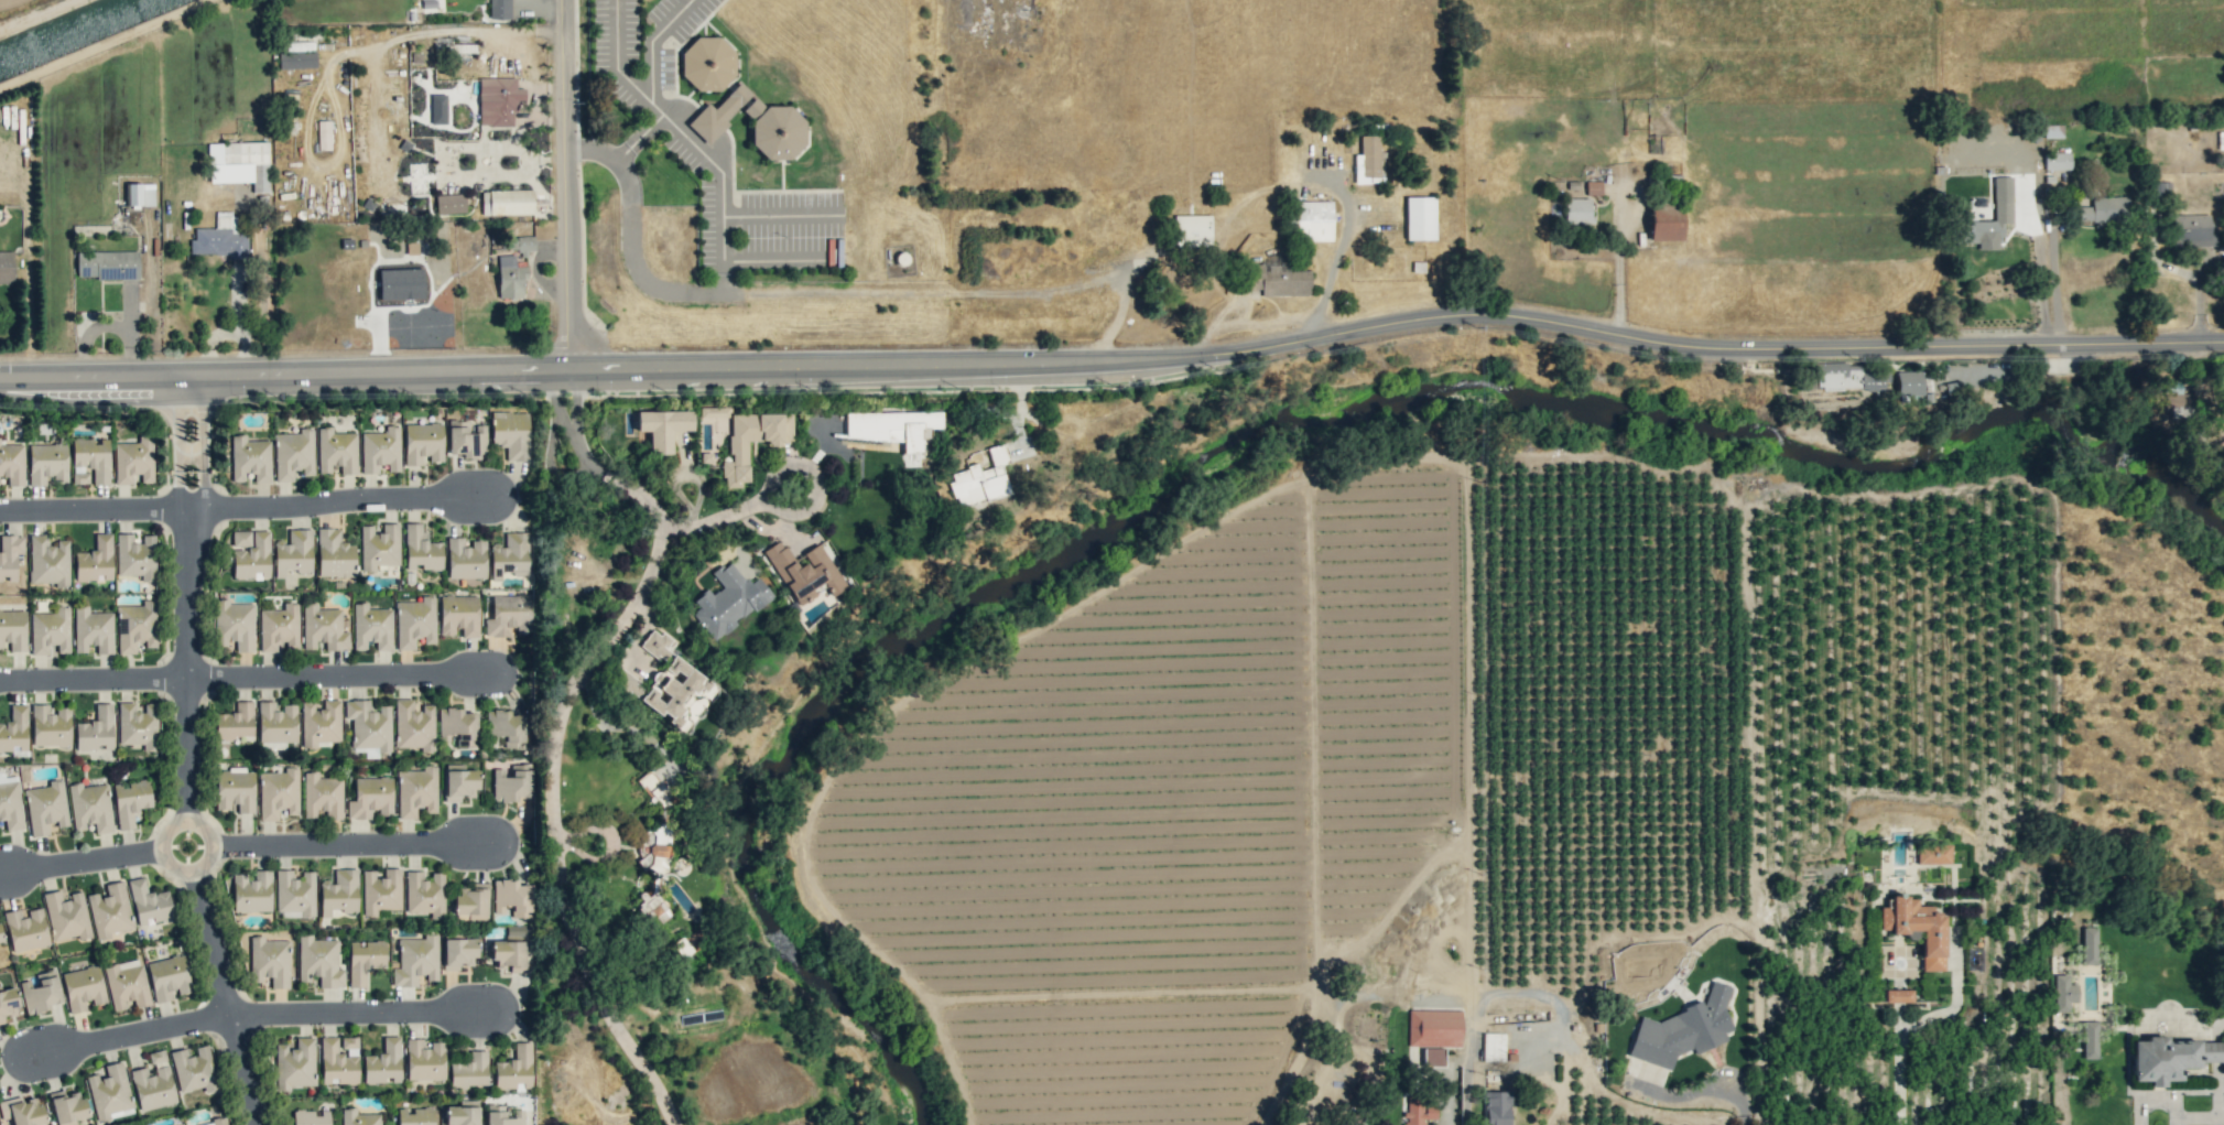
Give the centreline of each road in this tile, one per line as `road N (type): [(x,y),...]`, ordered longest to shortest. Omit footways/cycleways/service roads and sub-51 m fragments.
road 1 (tertiary): [(0,371),(1158,363),(1257,355),(1451,318),(1701,348),(2223,344)]
road 2 (residential): [(188,371),(186,846),(257,1124)]
road 3 (residential): [(658,528),(645,580),(554,720),(550,788),(572,938),(673,1124)]
road 4 (residential): [(0,874),(186,846),(502,843)]
road 5 (residential): [(499,675),(0,681)]
road 6 (residential): [(0,511),(498,496)]
road 7 (residential): [(501,1013),(226,1016),(21,1058)]
road 8 (residential): [(569,372),(566,0)]
road 9 (residential): [(658,528),(691,527),(758,504),(788,467),(802,466),(814,477),(809,508),(758,504)]
road 10 (residential): [(574,431),(604,475),(645,498),(658,528)]

